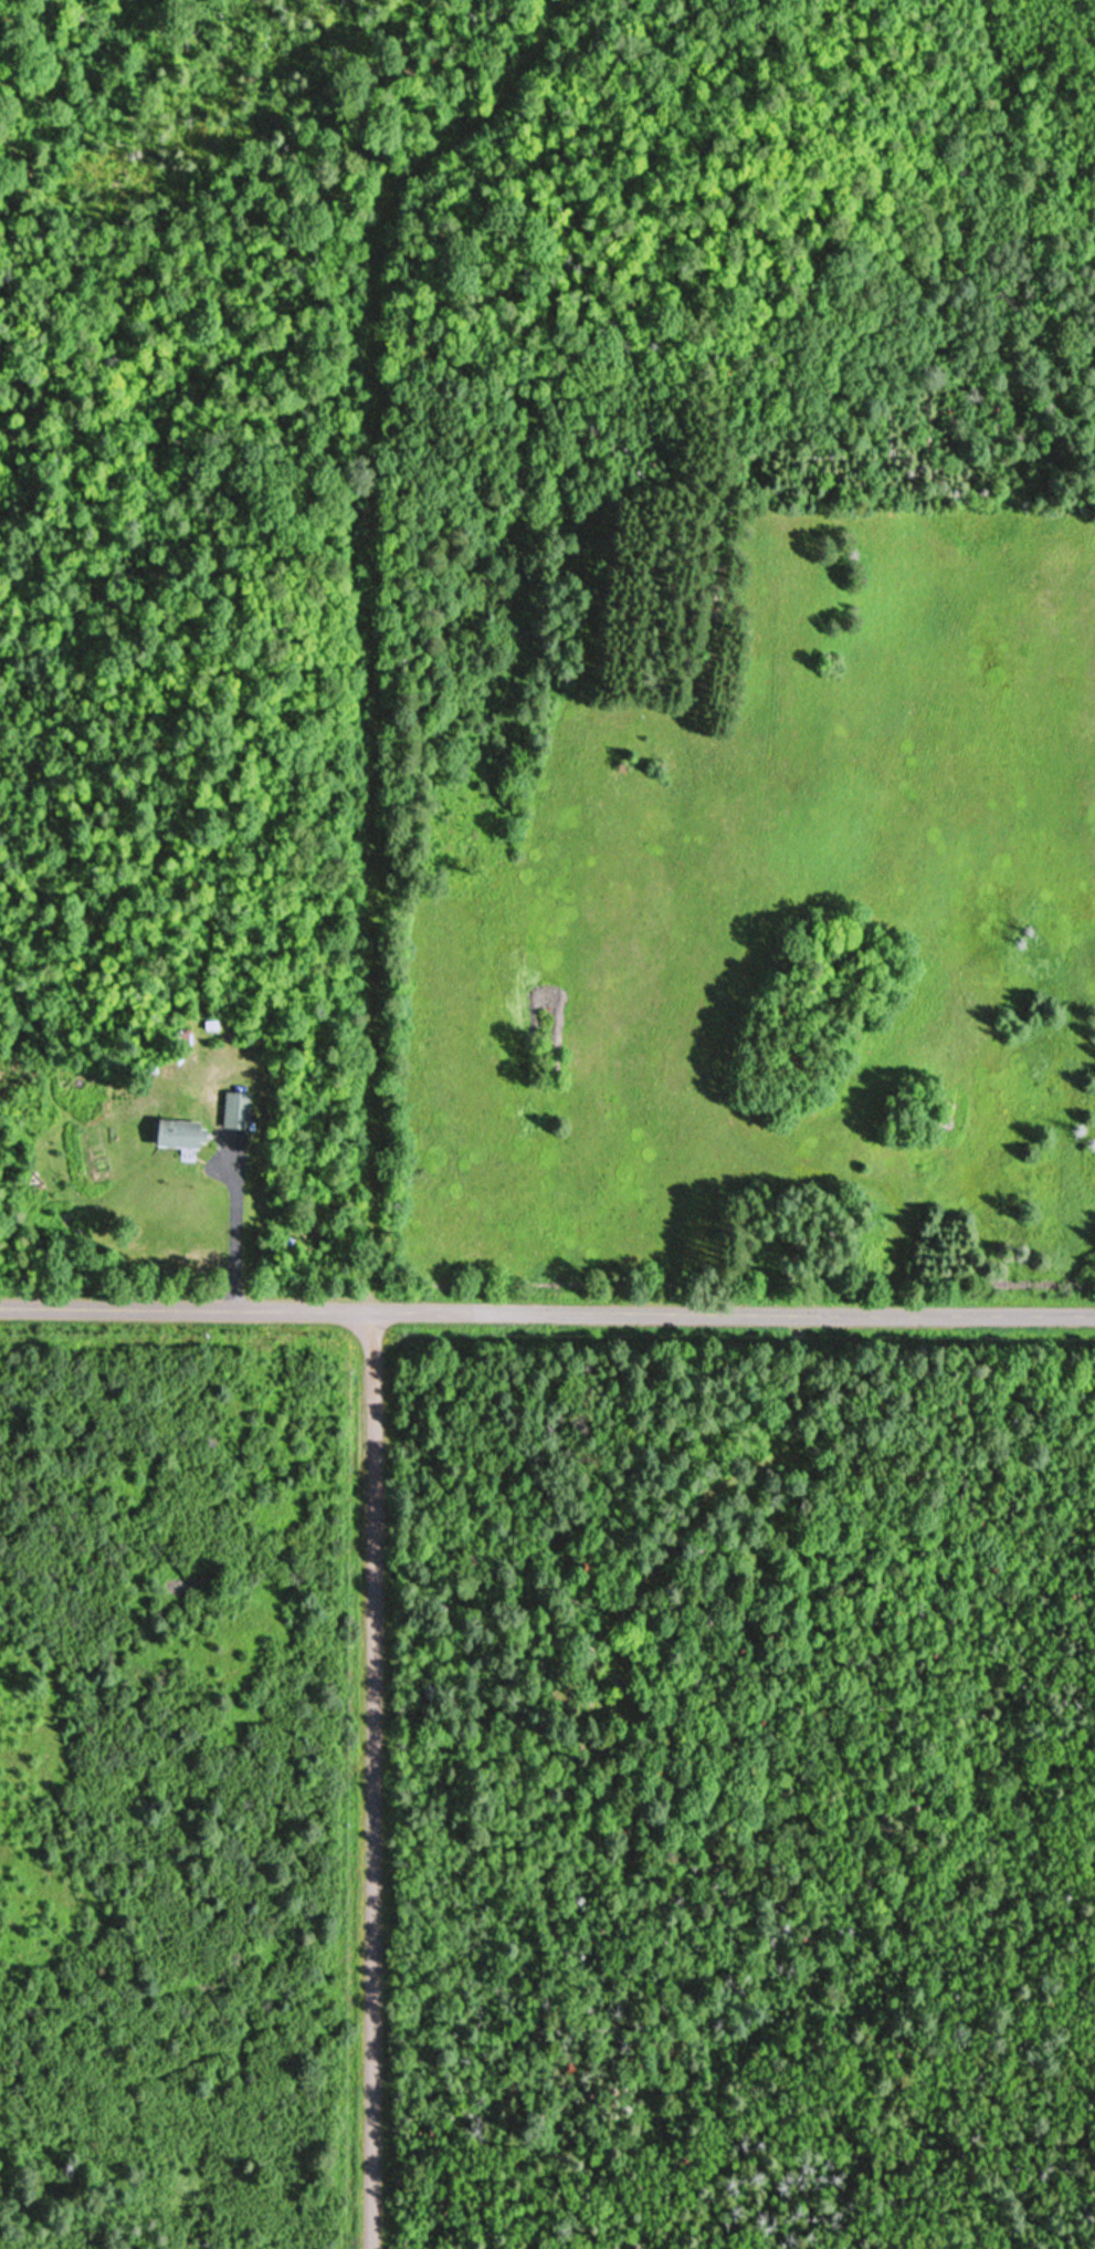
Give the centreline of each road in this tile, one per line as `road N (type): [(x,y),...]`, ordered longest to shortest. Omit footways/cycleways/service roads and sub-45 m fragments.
road 1 (residential): [(0,1304),(1094,1305)]
road 2 (residential): [(379,2248),(382,1305)]

